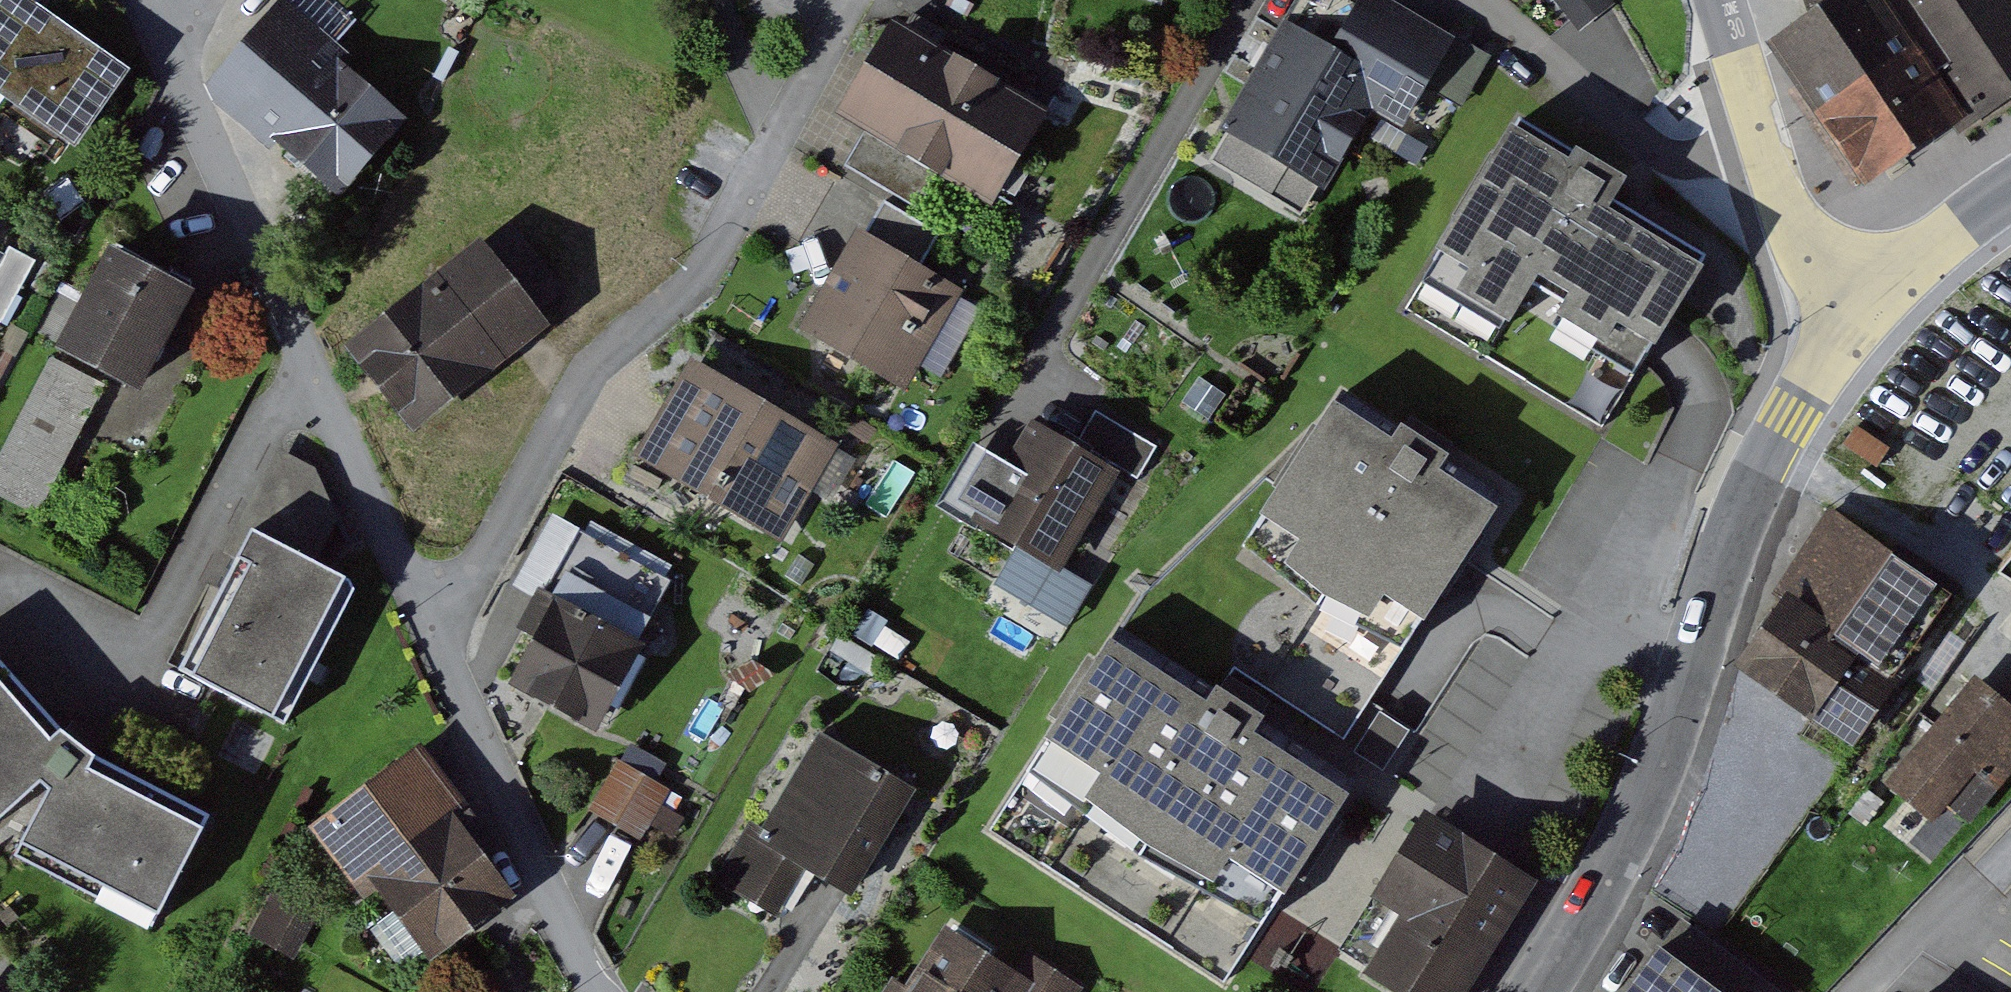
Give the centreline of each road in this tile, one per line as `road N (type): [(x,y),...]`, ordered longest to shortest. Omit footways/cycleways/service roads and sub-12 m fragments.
road 1 (residential): [(863,0),(703,276),(588,376),(438,639)]
road 2 (secondary): [(1537,991),(1650,793),(1753,479),(1789,415),(1863,318)]
road 3 (residential): [(438,639),(151,0)]
road 4 (residential): [(1248,0),(1031,380)]
road 5 (residential): [(603,991),(555,908),(438,639)]
road 6 (residential): [(1766,150),(1693,161),(1653,151),(1482,0)]
road 7 (residential): [(1863,318),(1824,277),(1791,223),(1766,150)]
road 8 (secondary): [(1863,318),(1964,222),(2010,192)]
road 9 (residential): [(1867,991),(1986,879)]
road 10 (residential): [(1766,150),(1720,0)]

